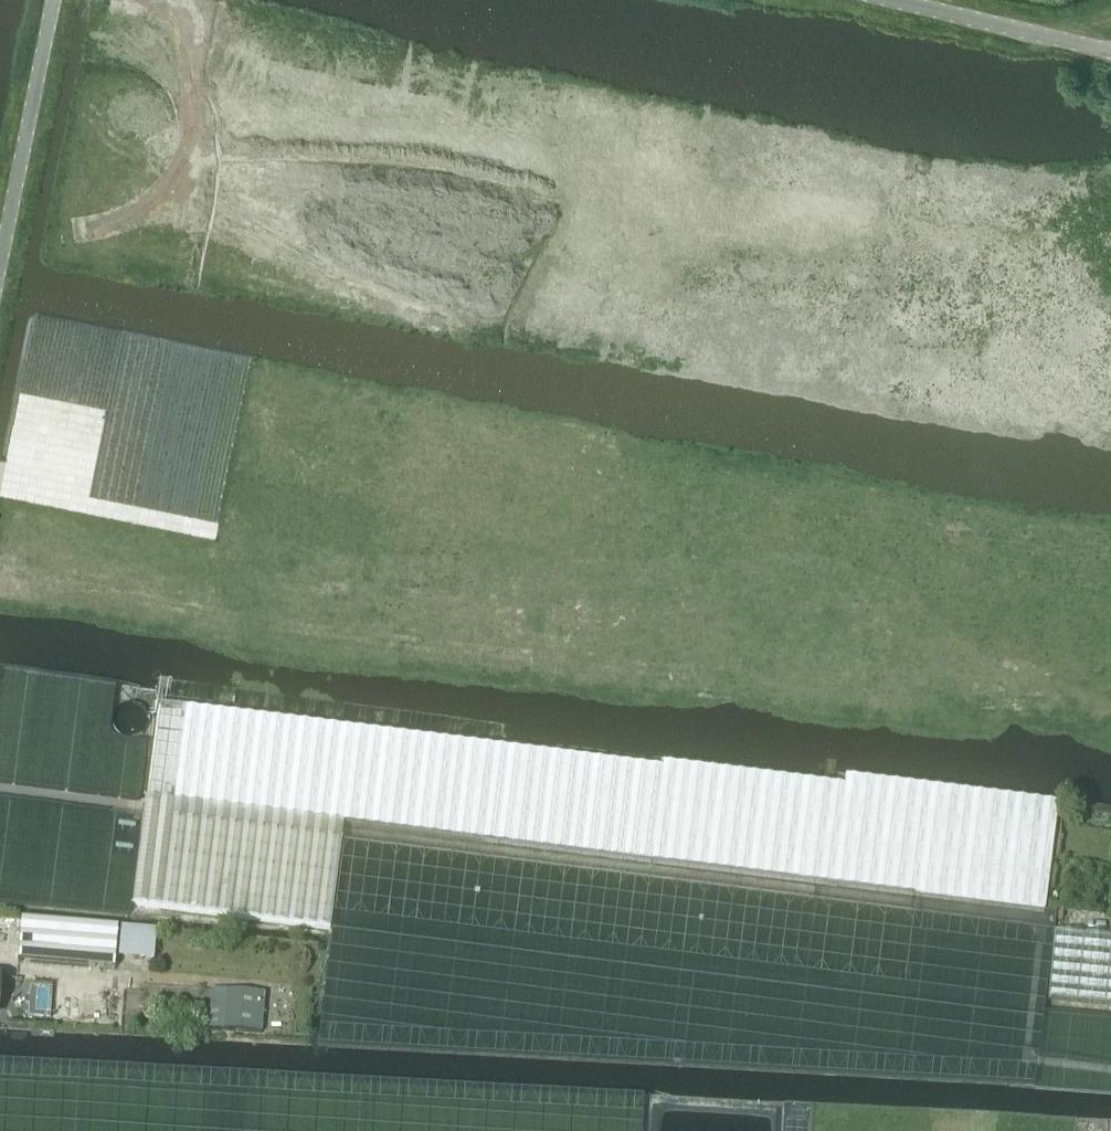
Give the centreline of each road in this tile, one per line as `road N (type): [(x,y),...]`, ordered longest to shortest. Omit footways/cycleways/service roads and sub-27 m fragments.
road 1 (unclassified): [(0,257),(52,0)]
road 2 (unclassified): [(892,0),(1110,53)]

